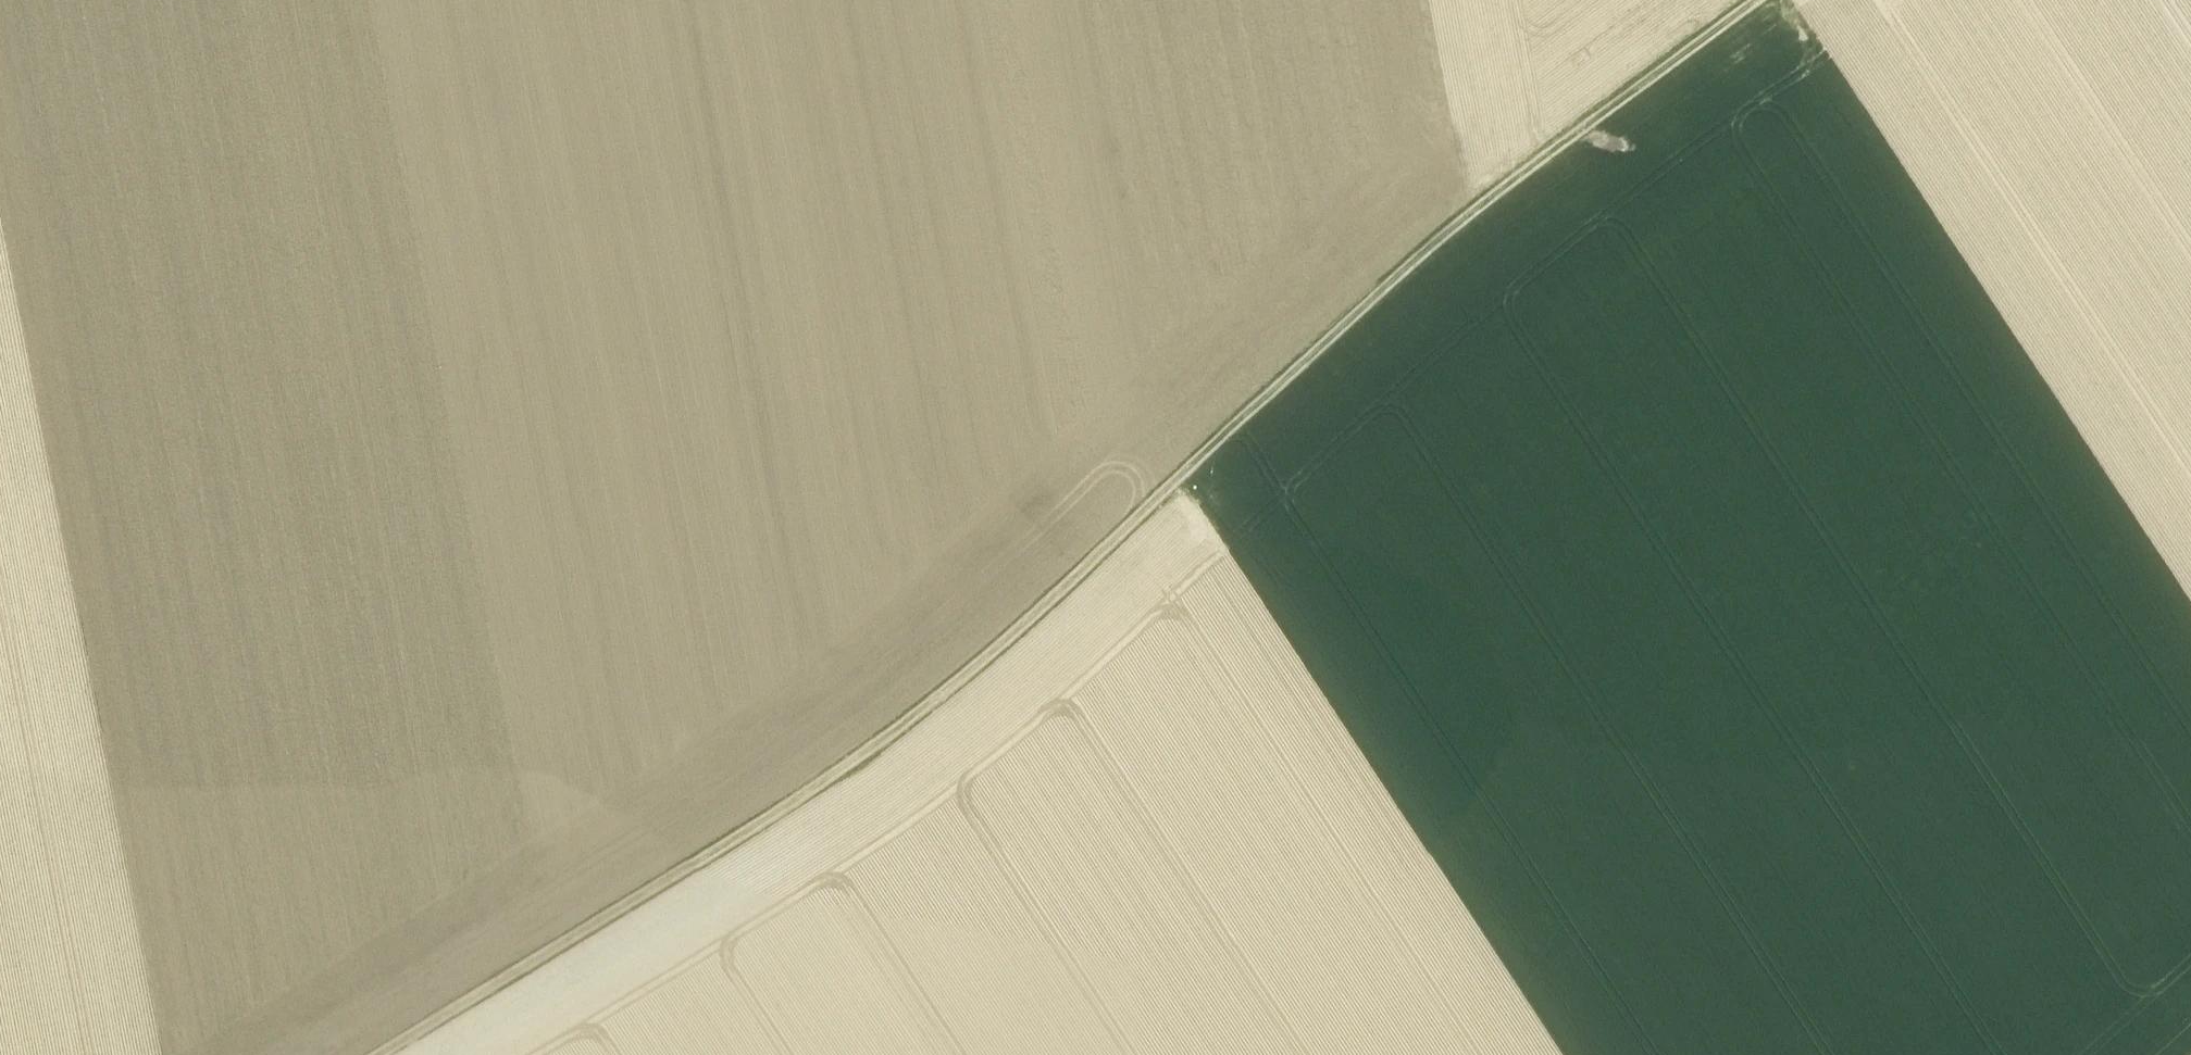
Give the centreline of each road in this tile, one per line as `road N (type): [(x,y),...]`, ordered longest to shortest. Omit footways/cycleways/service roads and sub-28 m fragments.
road 1 (track): [(1762,0),(1439,238),(1038,612),(895,731),(757,826),(383,1054)]

